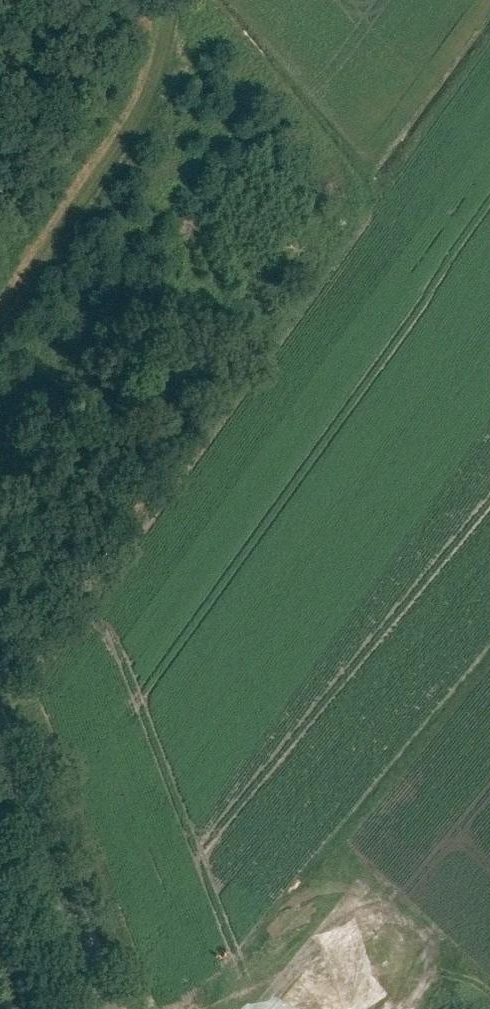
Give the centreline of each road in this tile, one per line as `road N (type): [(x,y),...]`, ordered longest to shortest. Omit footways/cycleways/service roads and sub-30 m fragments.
road 1 (tertiary): [(114,1008),(0,733)]

